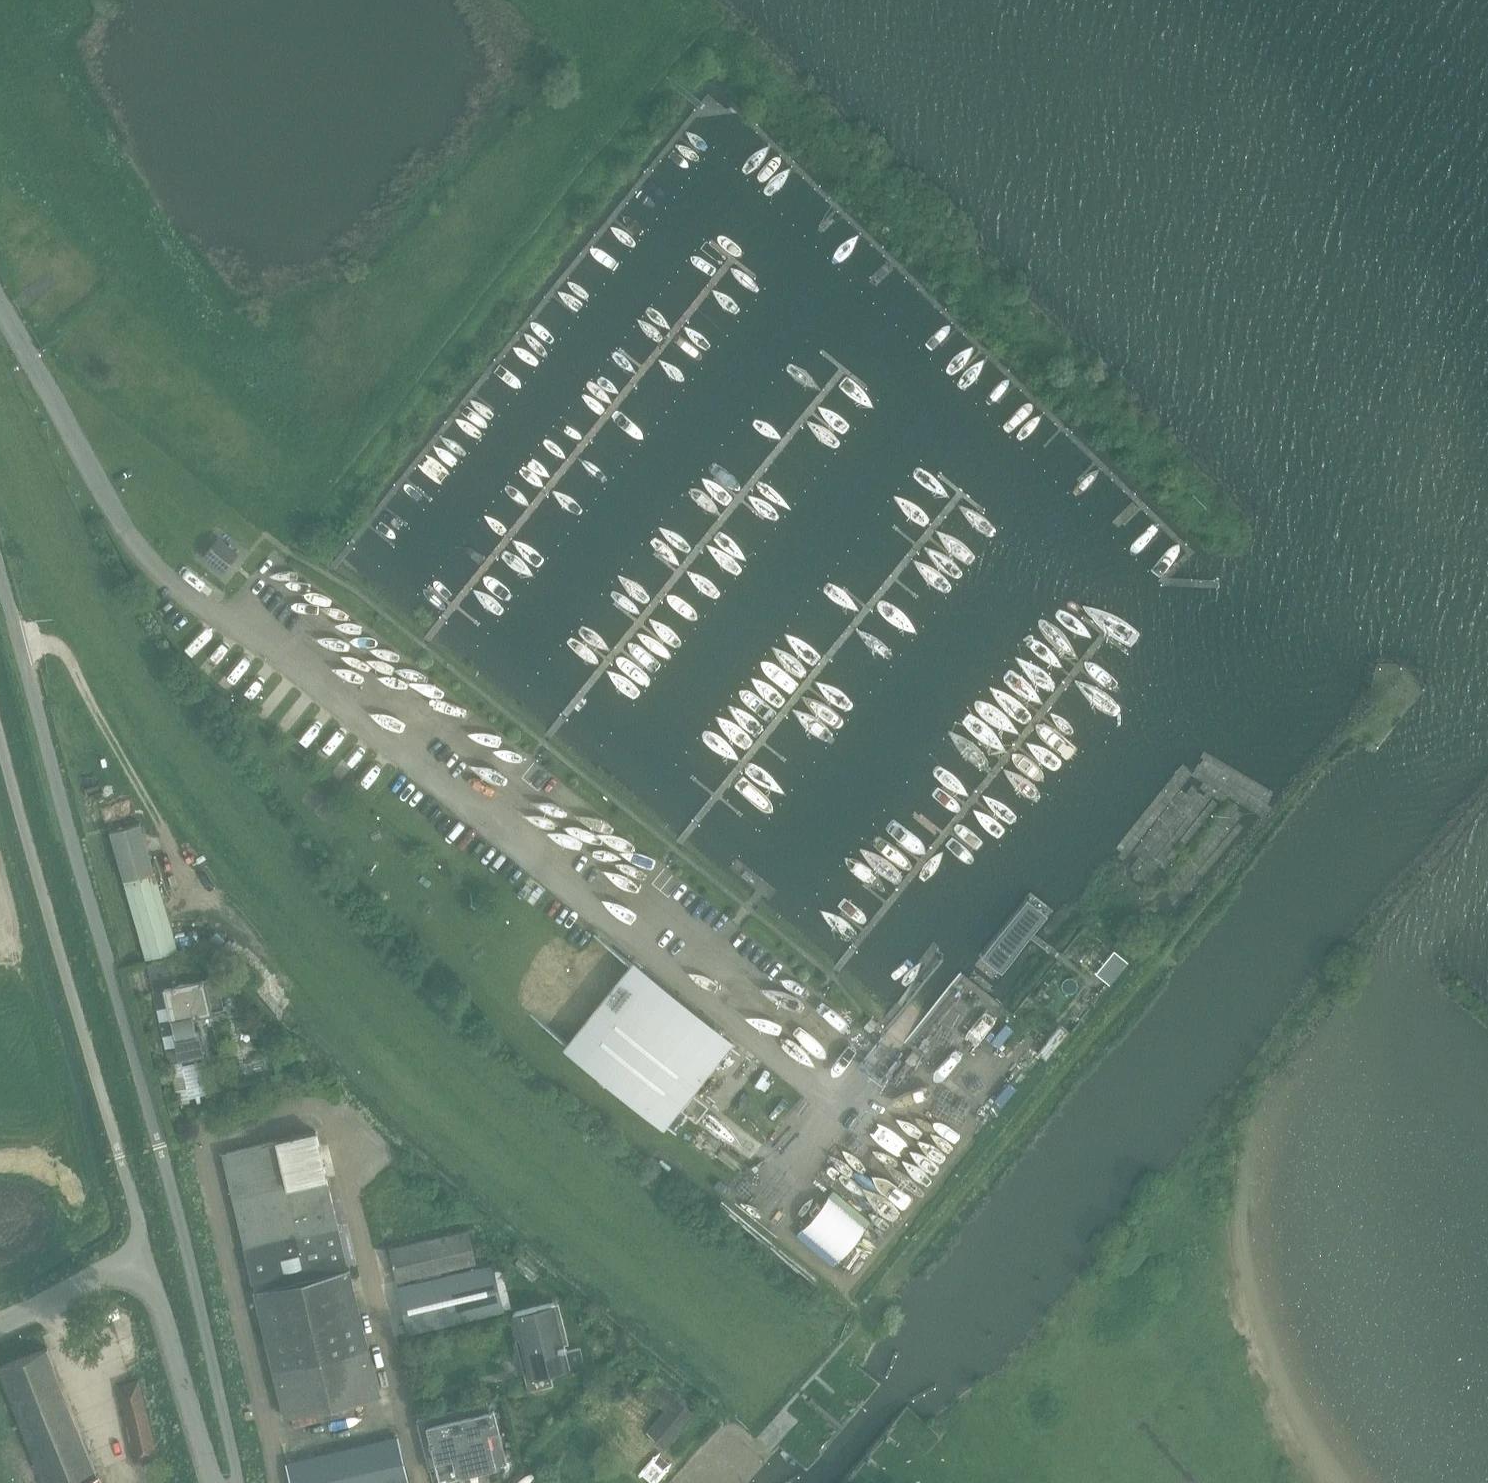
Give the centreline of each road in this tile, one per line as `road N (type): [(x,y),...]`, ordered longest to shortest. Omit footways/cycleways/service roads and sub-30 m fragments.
road 1 (residential): [(427,1482),(343,1123),(319,1110),(216,1133),(201,1155),(271,1482)]
road 2 (unclassified): [(160,1146),(0,579)]
road 3 (unclassified): [(120,1156),(0,754)]
road 4 (residential): [(237,1482),(160,1146)]
road 5 (unclassified): [(126,536),(0,294)]
road 6 (residential): [(146,1255),(213,1482)]
road 7 (residential): [(0,1325),(146,1255)]

